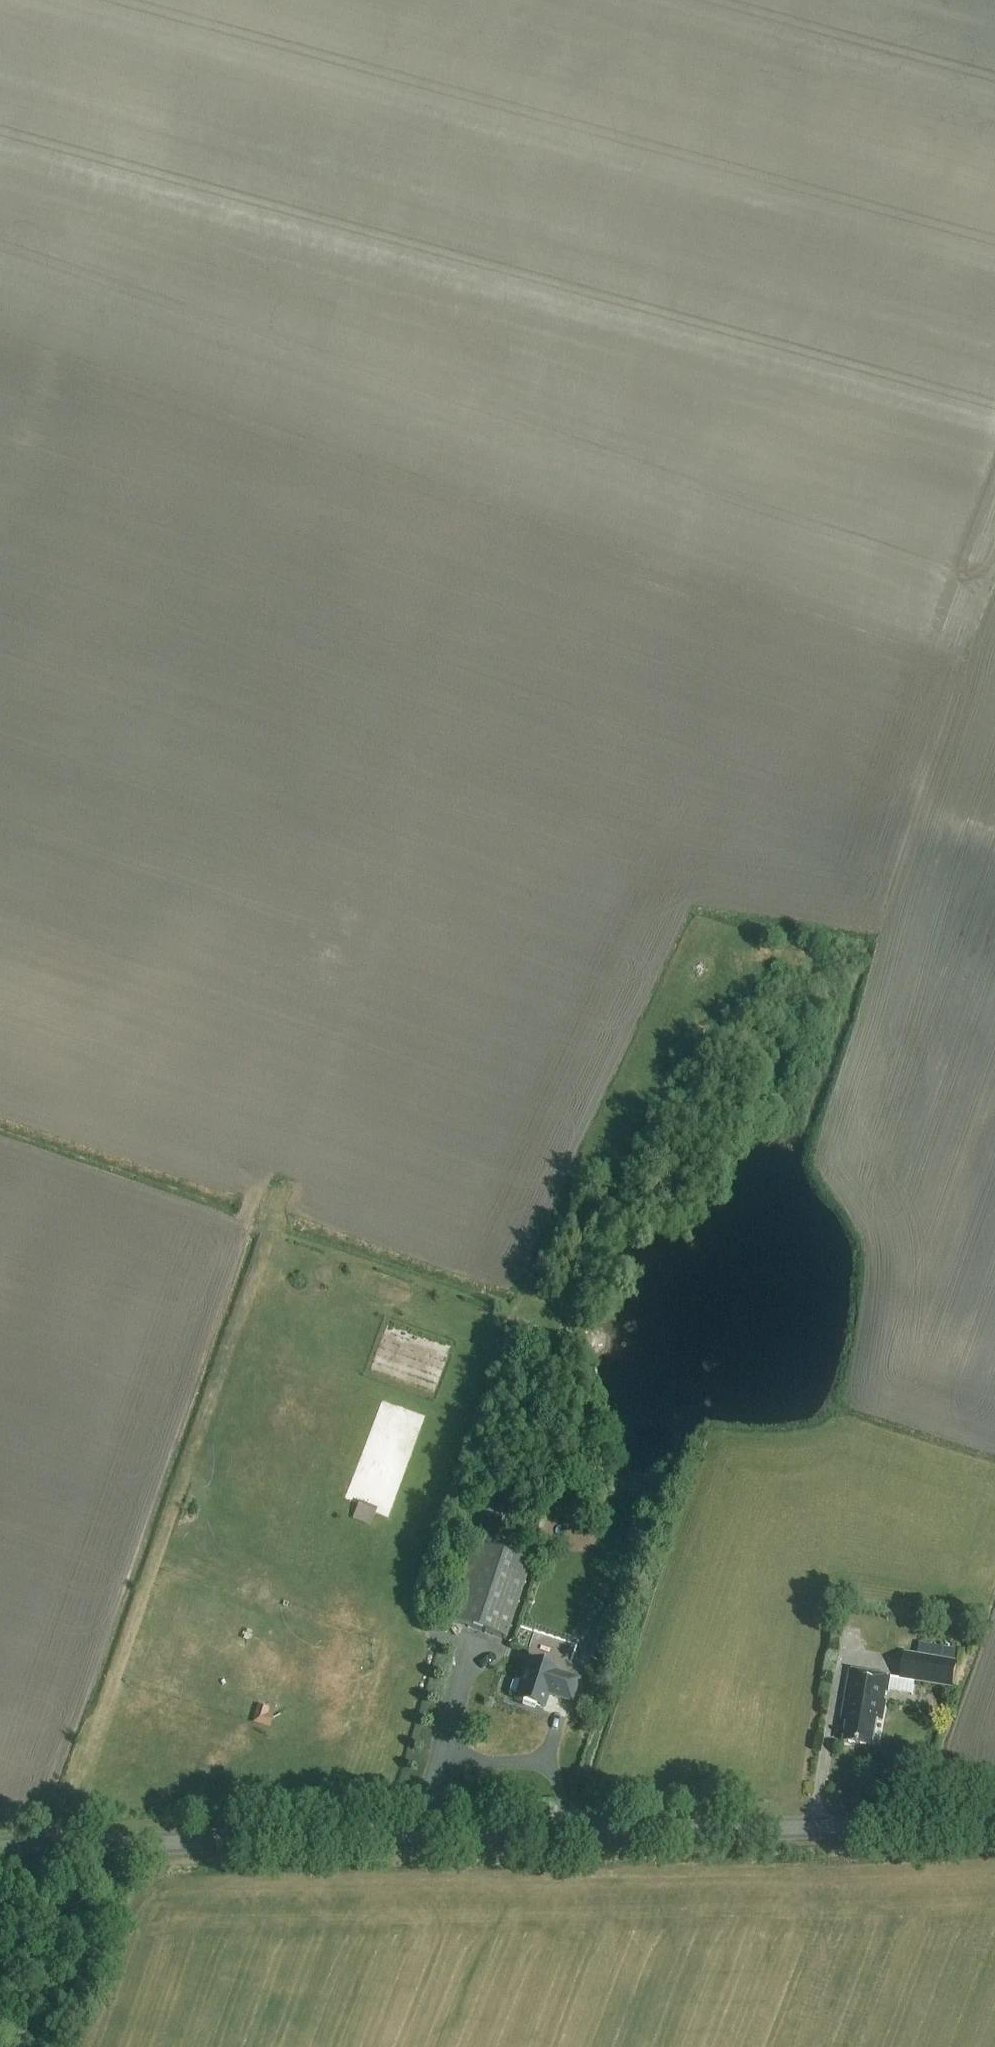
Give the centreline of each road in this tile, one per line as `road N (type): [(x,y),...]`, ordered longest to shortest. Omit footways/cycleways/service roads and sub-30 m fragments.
road 1 (tertiary): [(994,1823),(0,1848)]

